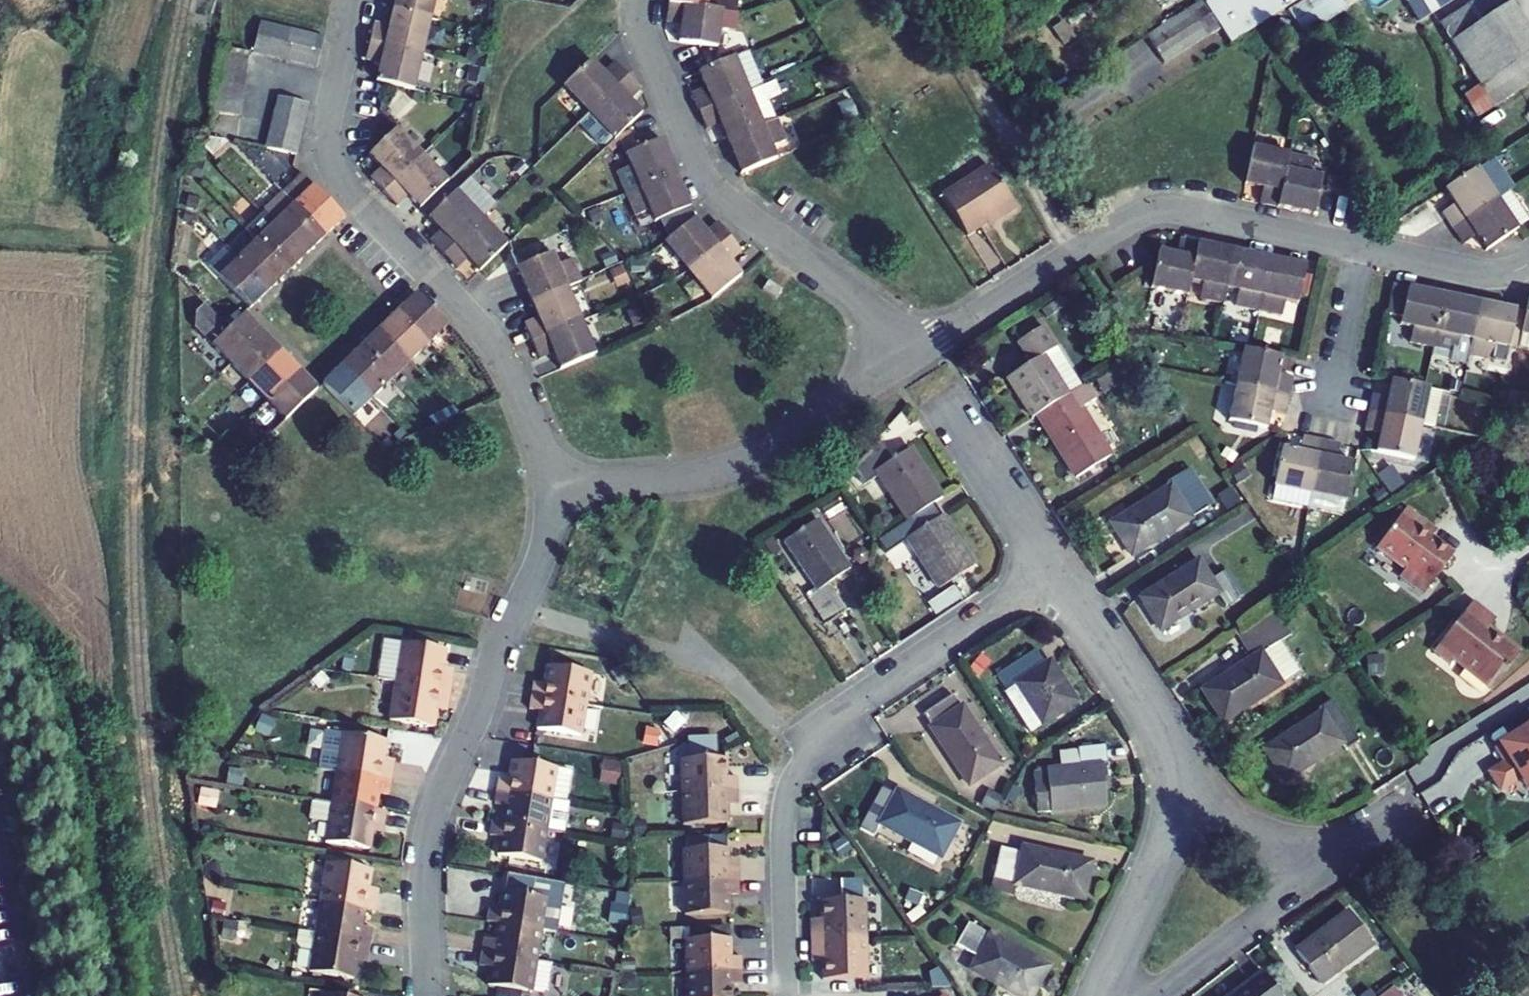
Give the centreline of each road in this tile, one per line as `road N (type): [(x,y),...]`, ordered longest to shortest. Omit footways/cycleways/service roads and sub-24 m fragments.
road 1 (residential): [(356,0),(328,116),(327,153),(504,360),(539,438),(548,486)]
road 2 (residential): [(548,486),(537,567),(502,637),(423,849),(424,995)]
road 3 (residential): [(1361,250),(1155,210),(1125,220),(928,346)]
road 4 (residential): [(928,346),(715,189),(692,155),(645,39),(640,0)]
road 5 (residential): [(928,346),(732,466),(548,486)]
road 6 (residential): [(822,740),(867,691),(1053,568)]
road 7 (residential): [(1053,568),(1195,785)]
road 8 (residential): [(1093,995),(1195,785)]
road 9 (residential): [(786,995),(784,819),(797,775)]
road 10 (residential): [(1309,882),(1153,995)]
road 11 (residential): [(950,407),(1053,568)]
road 12 (residential): [(1528,265),(1481,273),(1361,250)]
road 13 (residential): [(1361,250),(1330,405)]
road 14 (residential): [(1195,785),(1222,814),(1279,843),(1309,882)]

